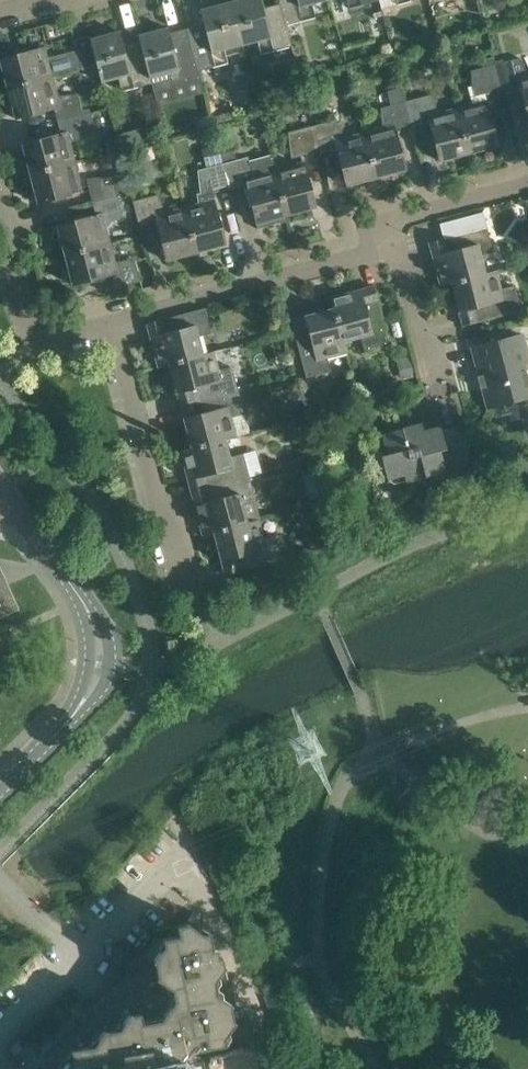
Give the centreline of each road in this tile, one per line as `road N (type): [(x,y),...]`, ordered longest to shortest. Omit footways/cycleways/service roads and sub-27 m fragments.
road 1 (residential): [(101,306),(304,257),(383,213)]
road 2 (residential): [(189,586),(101,306)]
road 3 (residential): [(101,306),(42,326),(13,281),(0,229)]
road 4 (residential): [(435,372),(383,213)]
road 5 (residential): [(383,213),(527,170)]
road 6 (unclassified): [(88,610),(0,489)]
road 7 (unclassified): [(76,710),(101,696),(113,665),(105,622),(88,610)]

